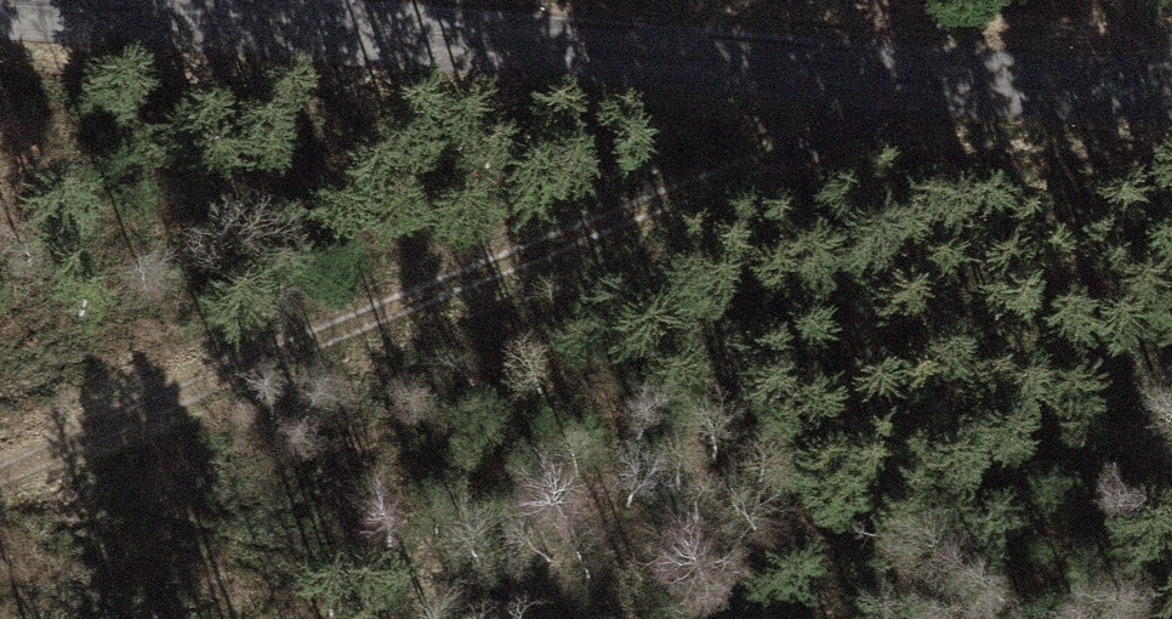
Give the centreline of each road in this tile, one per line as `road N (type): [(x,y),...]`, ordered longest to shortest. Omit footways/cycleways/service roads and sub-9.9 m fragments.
road 1 (tertiary): [(1171,64),(948,72),(13,0)]
road 2 (track): [(0,460),(948,72)]

